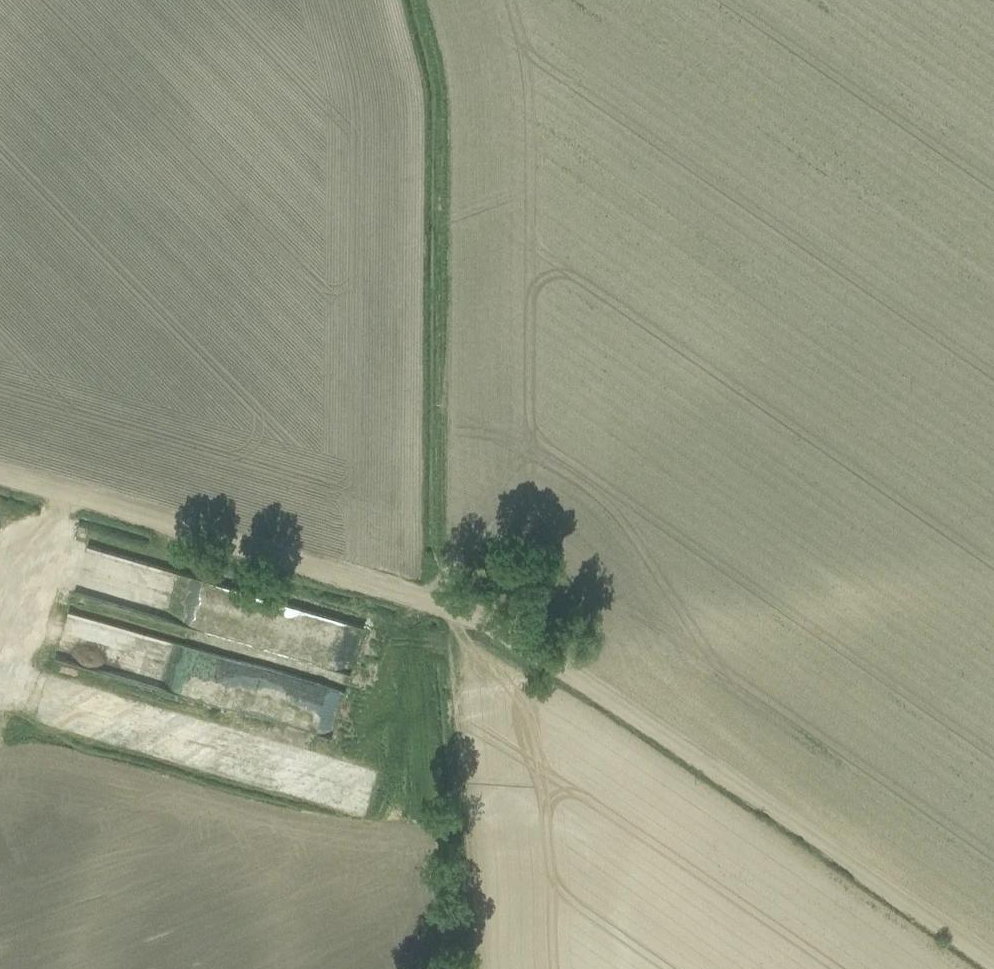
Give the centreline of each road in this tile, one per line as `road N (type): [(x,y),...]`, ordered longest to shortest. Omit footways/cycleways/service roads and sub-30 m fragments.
road 1 (track): [(0,479),(422,601),(512,644),(679,746),(993,962)]

